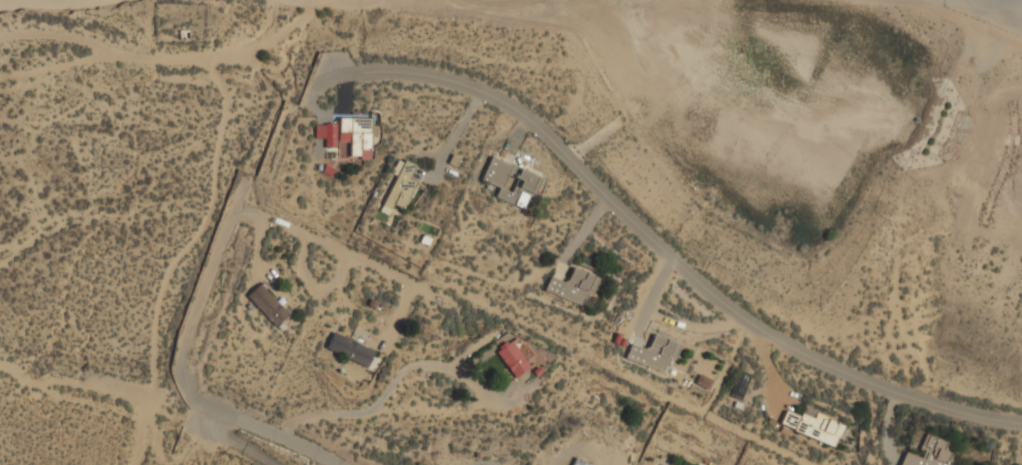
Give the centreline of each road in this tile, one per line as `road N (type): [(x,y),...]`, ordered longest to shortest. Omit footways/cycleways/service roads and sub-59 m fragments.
road 1 (residential): [(448,74),(519,113),(633,225),(756,326),(836,370),(922,403),(1021,425)]
road 2 (residential): [(245,209),(226,225),(183,345),(188,388)]
road 3 (residential): [(188,388),(215,410),(333,464)]
road 4 (residential): [(448,74),(363,70),(318,82)]

